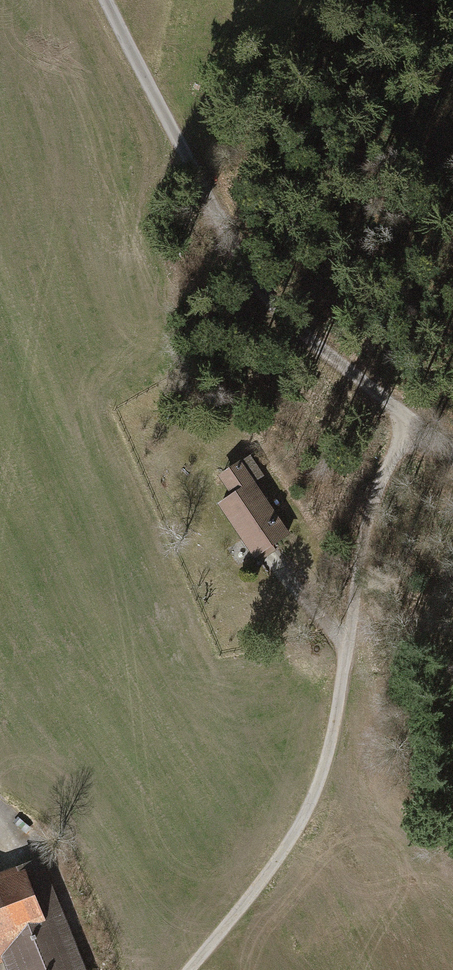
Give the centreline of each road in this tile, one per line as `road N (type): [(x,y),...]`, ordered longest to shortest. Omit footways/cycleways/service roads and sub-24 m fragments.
road 1 (unclassified): [(189,969),(270,868),(312,797),(330,739),(367,522),(413,420),(313,338),(248,259),(106,0)]
road 2 (track): [(0,817),(48,858),(90,969)]

